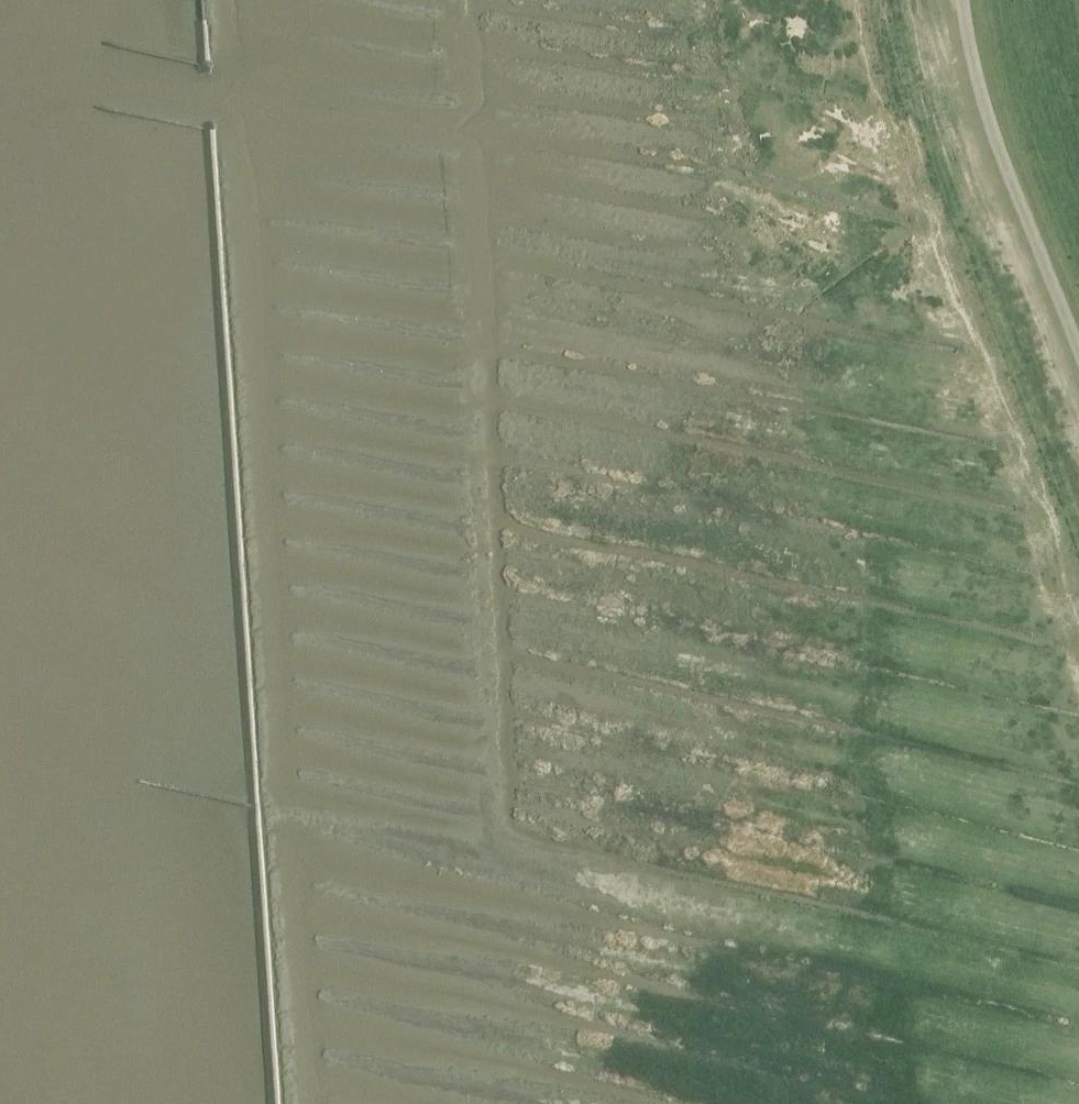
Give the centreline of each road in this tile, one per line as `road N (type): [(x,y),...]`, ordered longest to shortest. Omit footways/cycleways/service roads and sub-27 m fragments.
road 1 (track): [(1078,348),(986,103),(961,0)]

